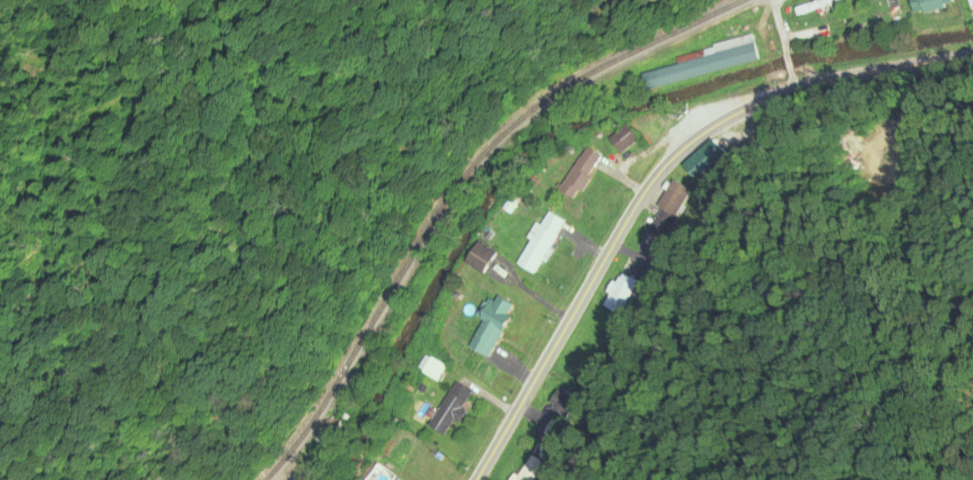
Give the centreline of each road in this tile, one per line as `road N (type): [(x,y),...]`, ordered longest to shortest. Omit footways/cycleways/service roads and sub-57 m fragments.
road 1 (secondary): [(972,56),(791,87),(692,142),(656,175),(475,479)]

